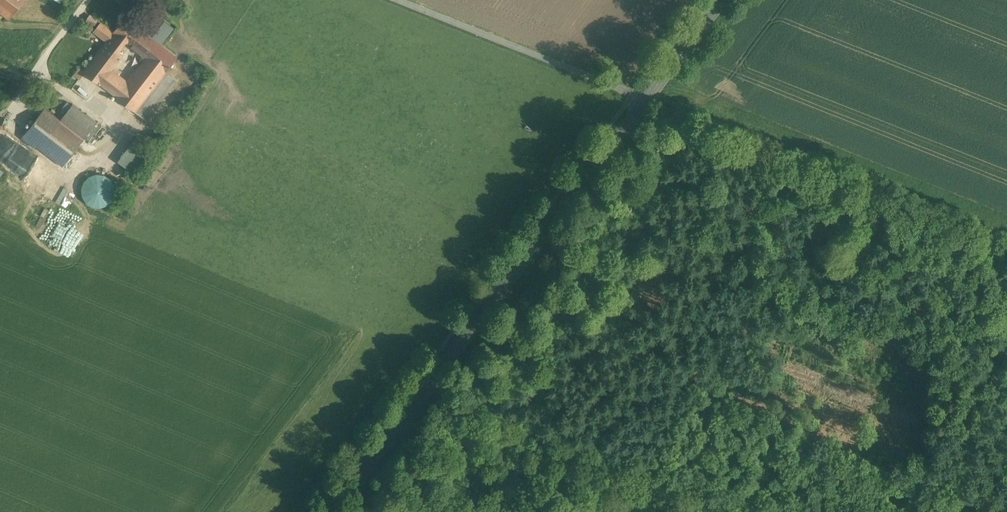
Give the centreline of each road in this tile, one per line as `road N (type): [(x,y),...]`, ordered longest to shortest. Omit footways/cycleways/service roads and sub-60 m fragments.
road 1 (secondary): [(329,511),(646,98)]
road 2 (track): [(575,443),(610,356),(678,274),(741,137)]
road 3 (track): [(428,382),(747,511)]
road 4 (residential): [(646,98),(398,0)]
road 5 (track): [(92,0),(0,123)]
road 6 (secondary): [(646,98),(723,0)]

